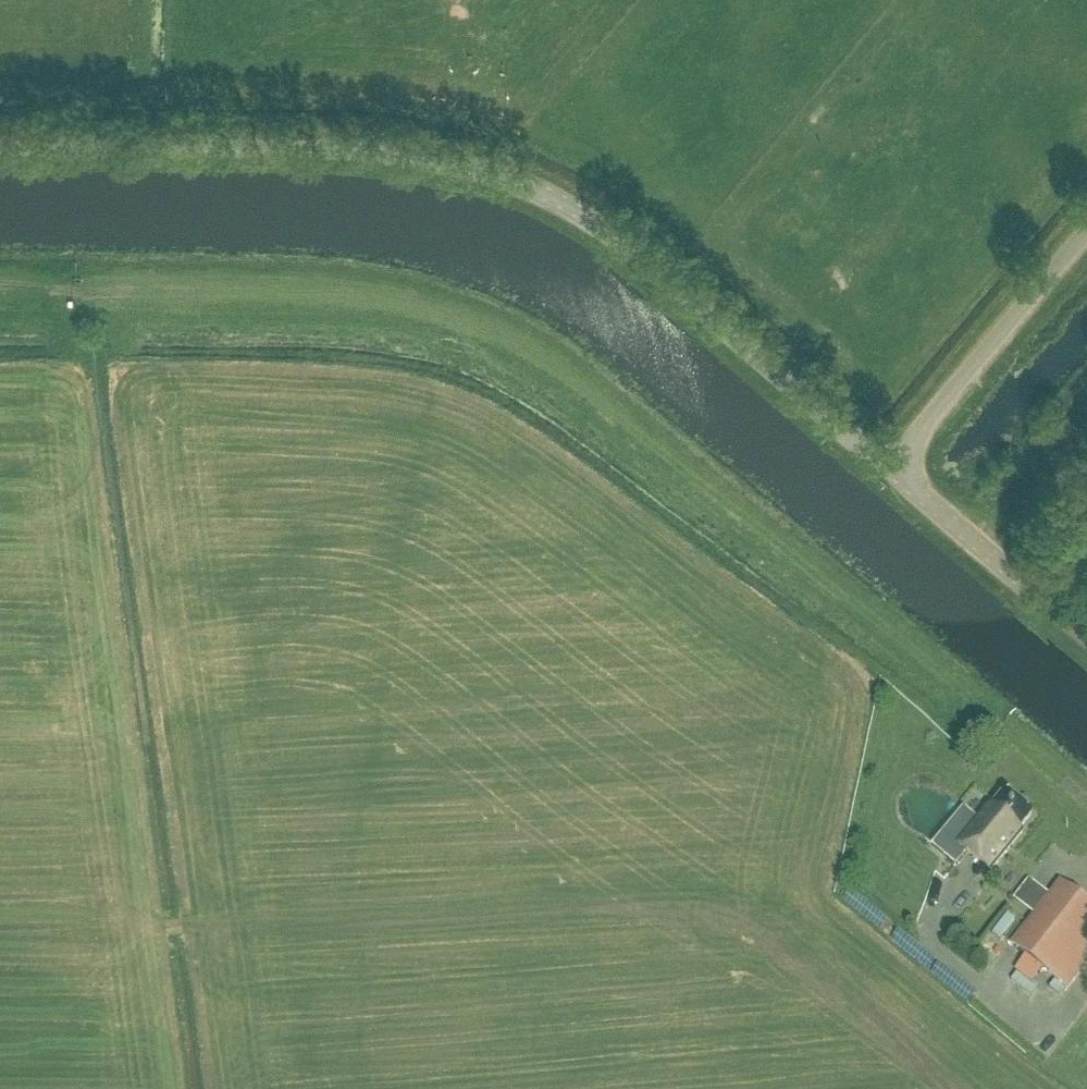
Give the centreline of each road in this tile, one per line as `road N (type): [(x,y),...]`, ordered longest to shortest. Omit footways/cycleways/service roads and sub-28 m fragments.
road 1 (track): [(1065,782),(554,373),(484,332),(400,302),(329,292),(0,284)]
road 2 (unclassified): [(888,464),(689,281),(558,201),(419,150),(0,146)]
road 3 (unclassified): [(888,464),(1086,229)]
road 4 (unclassified): [(1086,638),(888,464)]
road 5 (track): [(1086,427),(981,546)]

